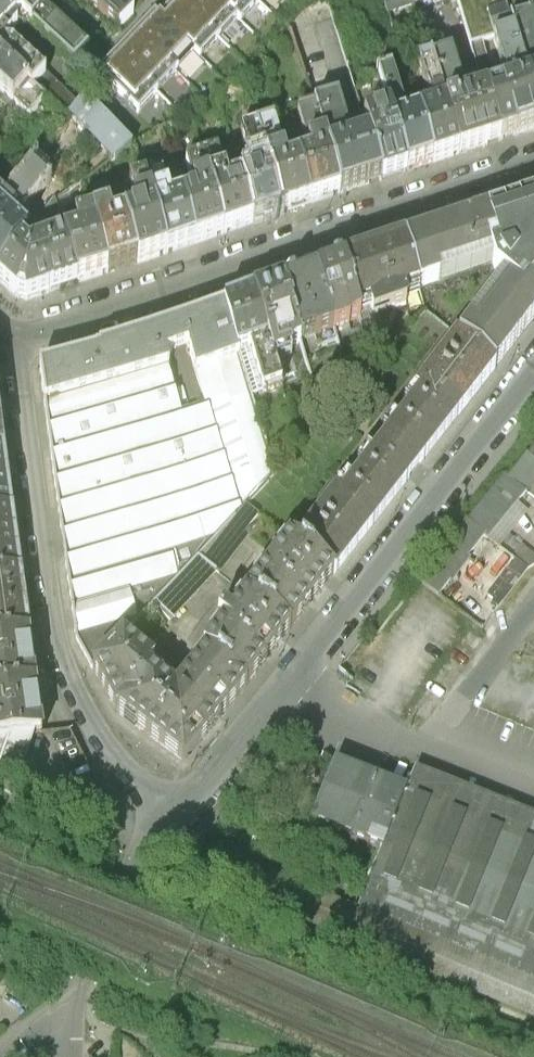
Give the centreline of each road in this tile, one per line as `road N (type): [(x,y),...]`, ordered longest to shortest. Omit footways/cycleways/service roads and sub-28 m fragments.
road 1 (residential): [(173,806),(533,360)]
road 2 (residential): [(15,328),(533,162)]
road 3 (residential): [(173,806),(116,745),(77,681),(56,624),(15,328)]
road 4 (residential): [(75,1018),(136,838),(173,806)]

